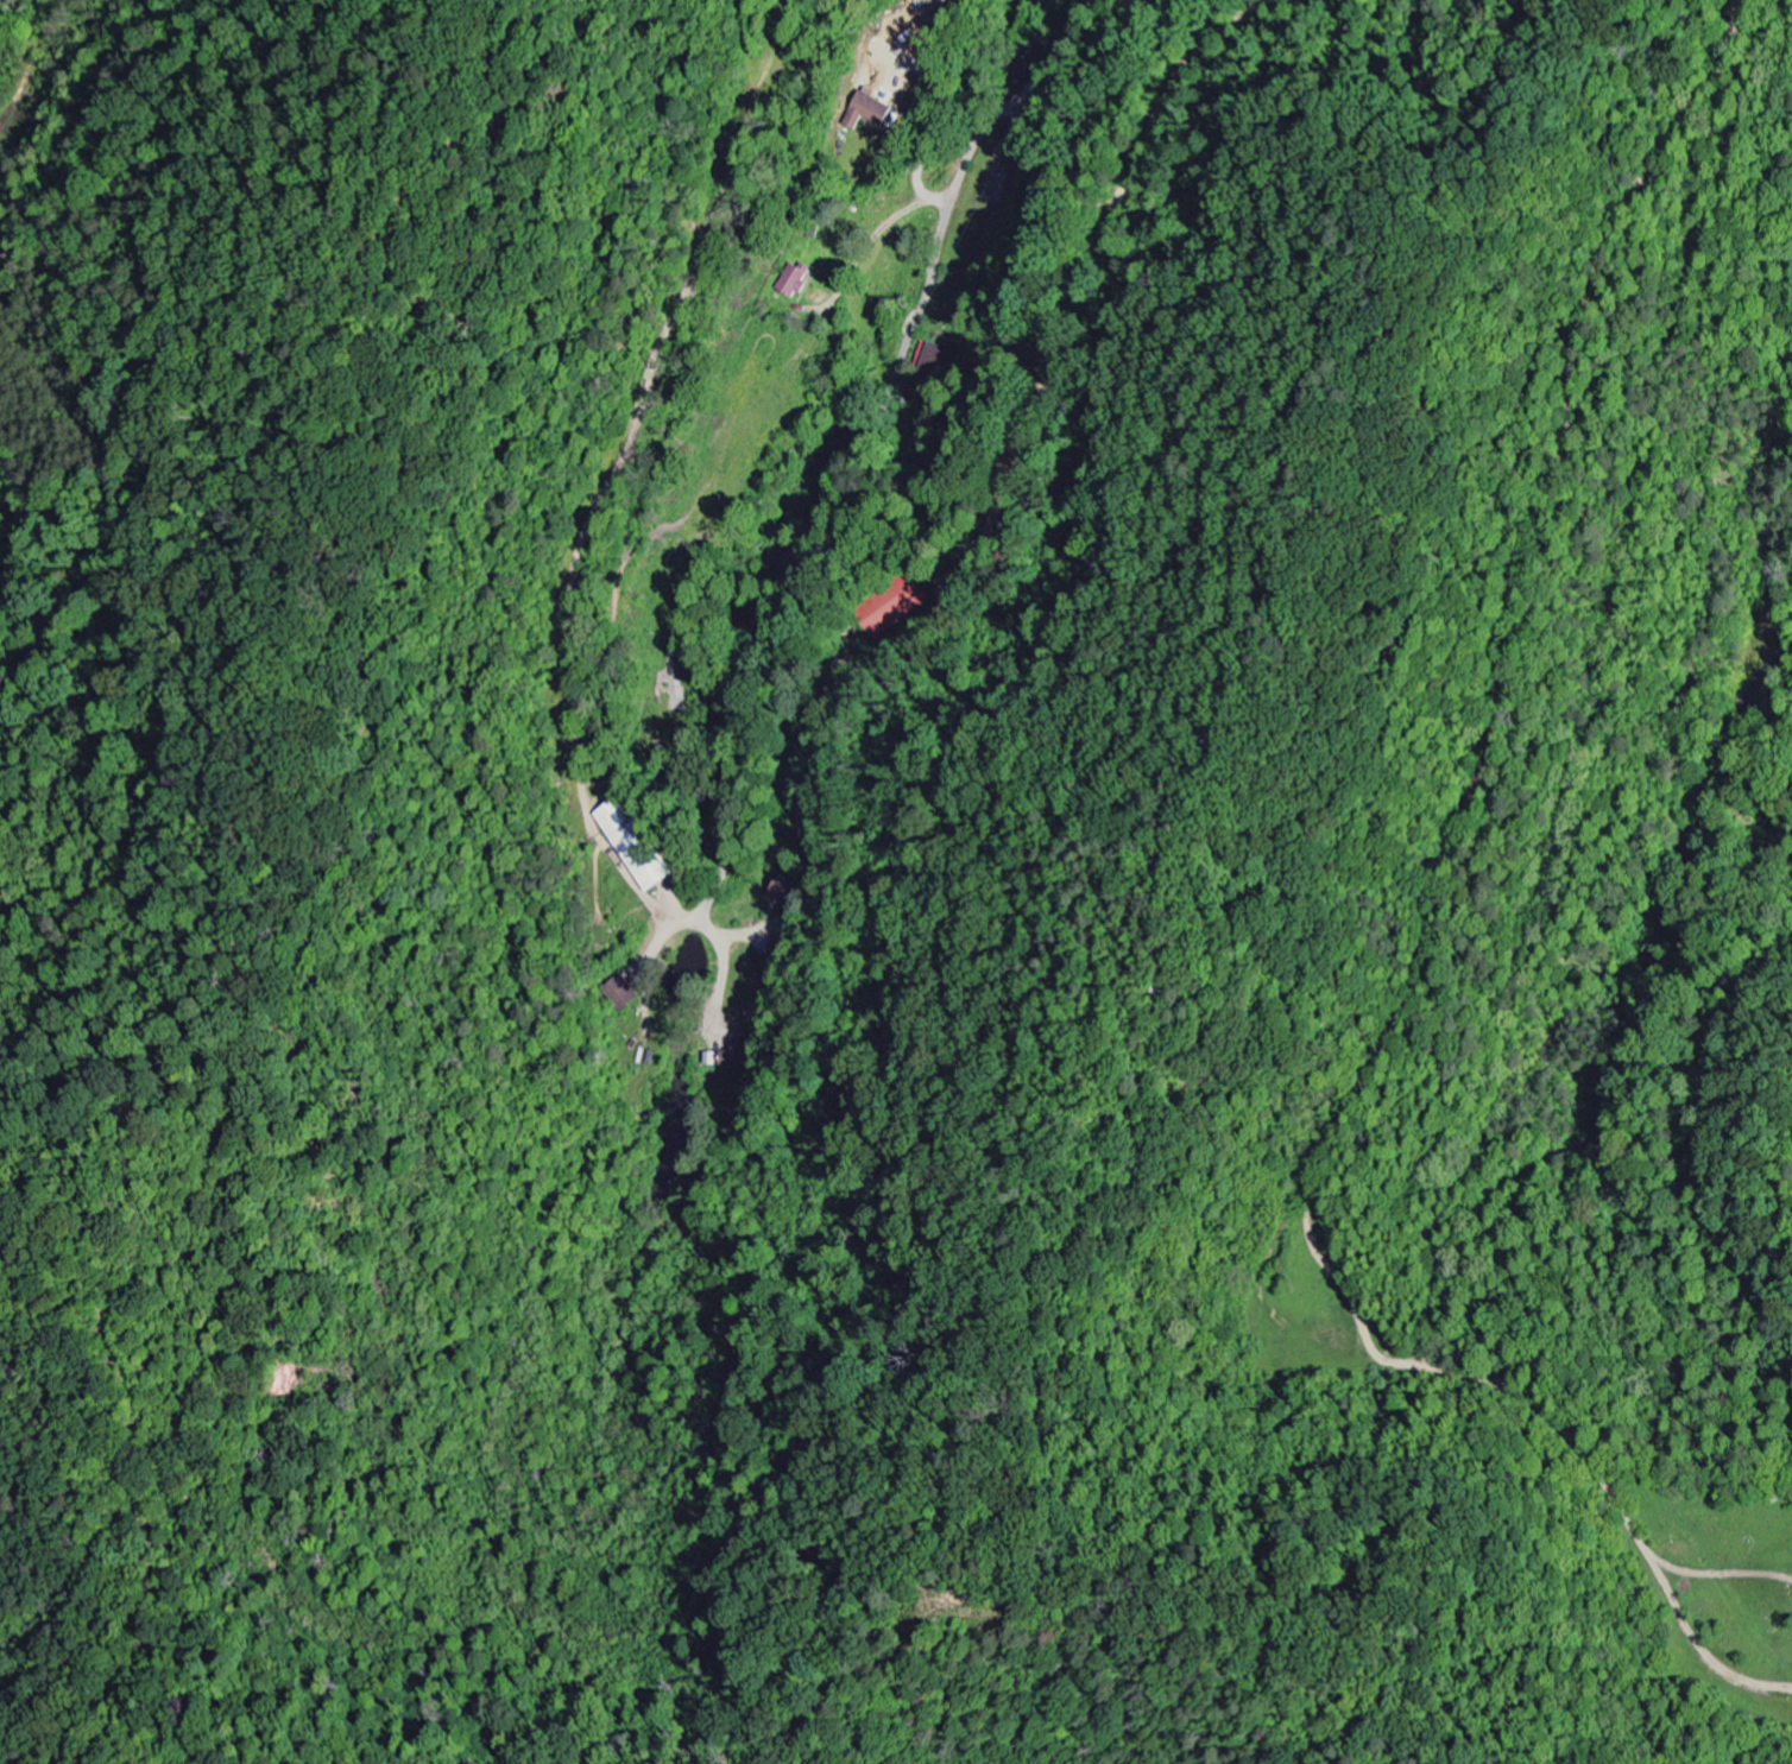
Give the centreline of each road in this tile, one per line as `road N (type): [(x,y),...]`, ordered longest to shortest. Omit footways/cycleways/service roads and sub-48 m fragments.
road 1 (residential): [(1097,0),(971,151),(886,399),(758,613),(739,668),(723,861),(700,912)]

